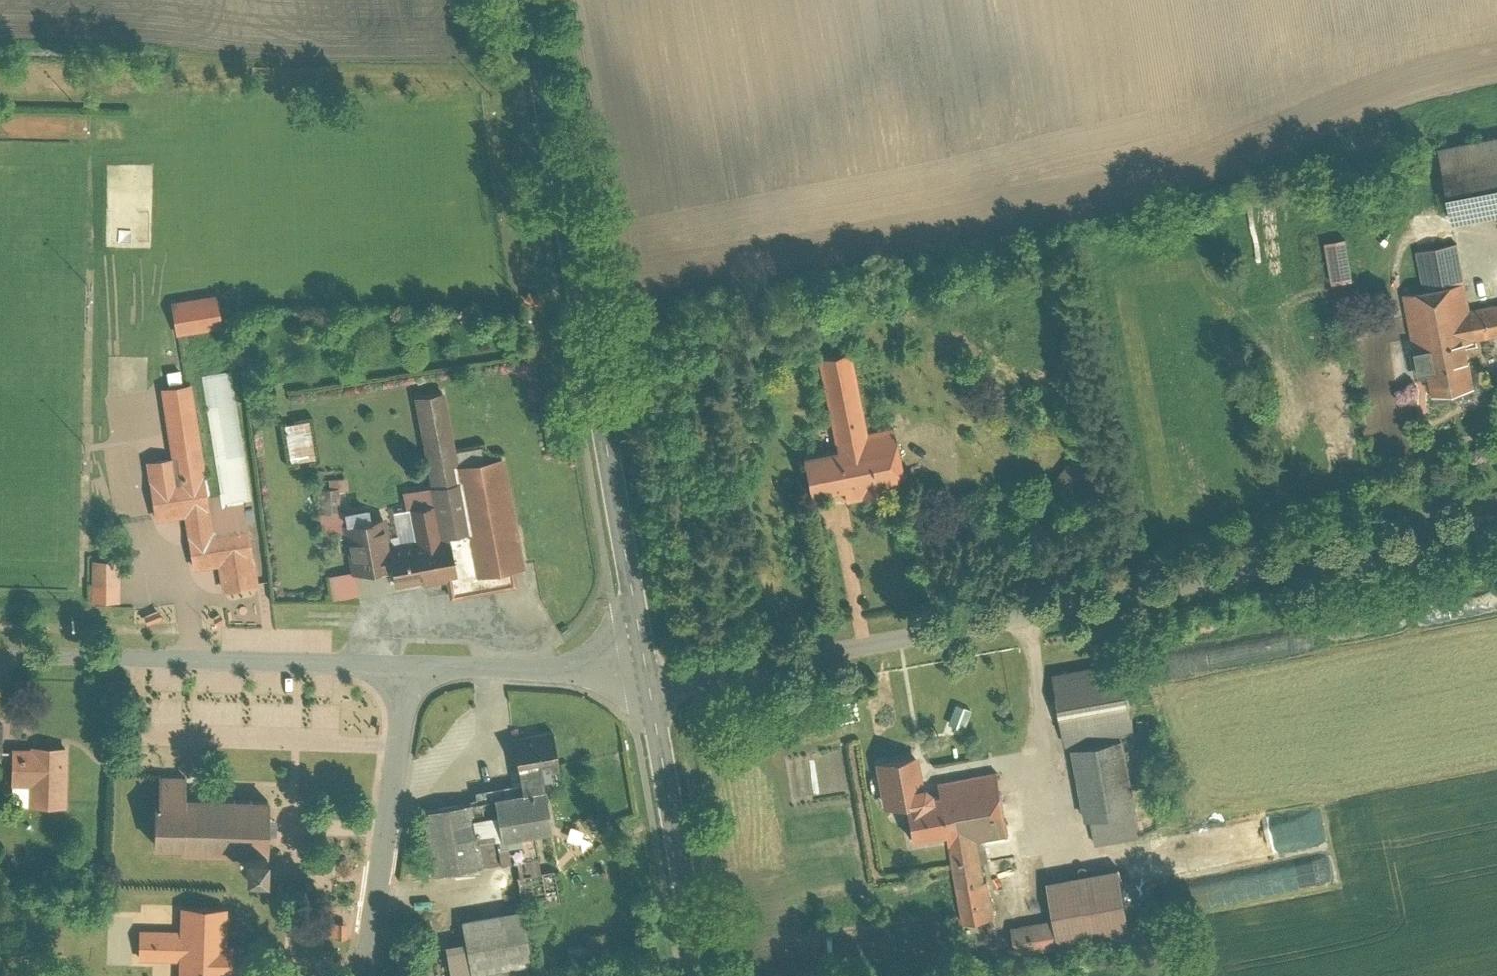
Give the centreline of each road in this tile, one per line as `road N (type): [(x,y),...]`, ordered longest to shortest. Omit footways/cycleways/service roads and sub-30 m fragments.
road 1 (residential): [(1496,528),(1076,615),(650,685)]
road 2 (tertiary): [(530,0),(646,664)]
road 3 (residential): [(411,660),(0,652)]
road 4 (residential): [(411,660),(355,975)]
road 5 (tertiary): [(650,685),(698,975)]
road 6 (residential): [(646,664),(411,660)]

